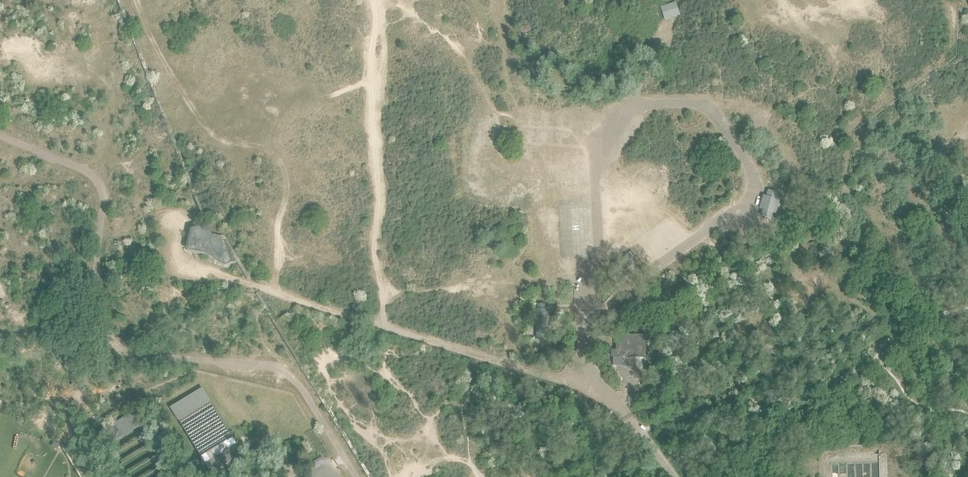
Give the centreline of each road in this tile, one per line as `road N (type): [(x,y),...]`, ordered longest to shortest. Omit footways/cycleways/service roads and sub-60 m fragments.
road 1 (track): [(605,396),(584,338),(626,290),(736,214),(754,190),(752,175),(707,105),(655,105),(618,121),(597,146),(597,243),(588,293)]
road 2 (track): [(356,476),(305,393),(278,369),(128,356),(114,345),(100,316),(97,181),(0,135)]
road 3 (track): [(605,396),(194,269)]
road 4 (track): [(383,328),(370,0)]

